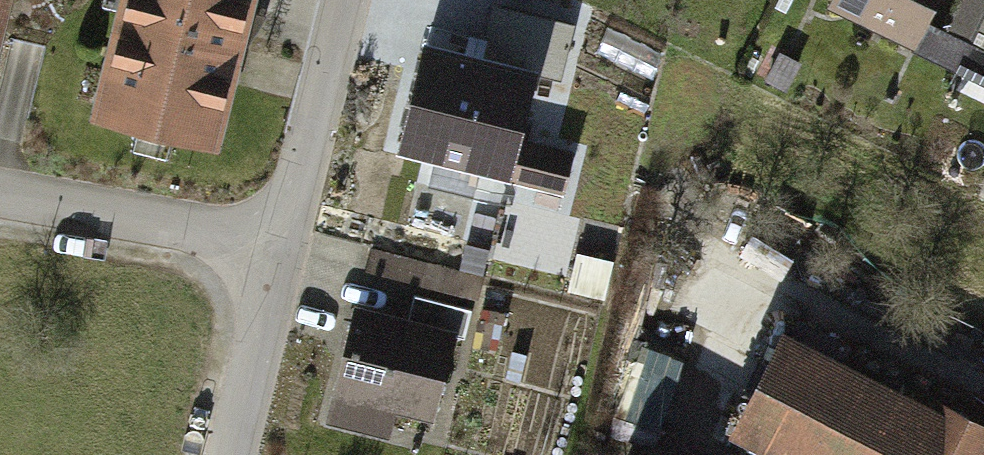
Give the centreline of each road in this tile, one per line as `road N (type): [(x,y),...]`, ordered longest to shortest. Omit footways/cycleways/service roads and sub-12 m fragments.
road 1 (residential): [(0,194),(285,240)]
road 2 (residential): [(285,240),(352,0)]
road 3 (residential): [(228,454),(285,240)]

